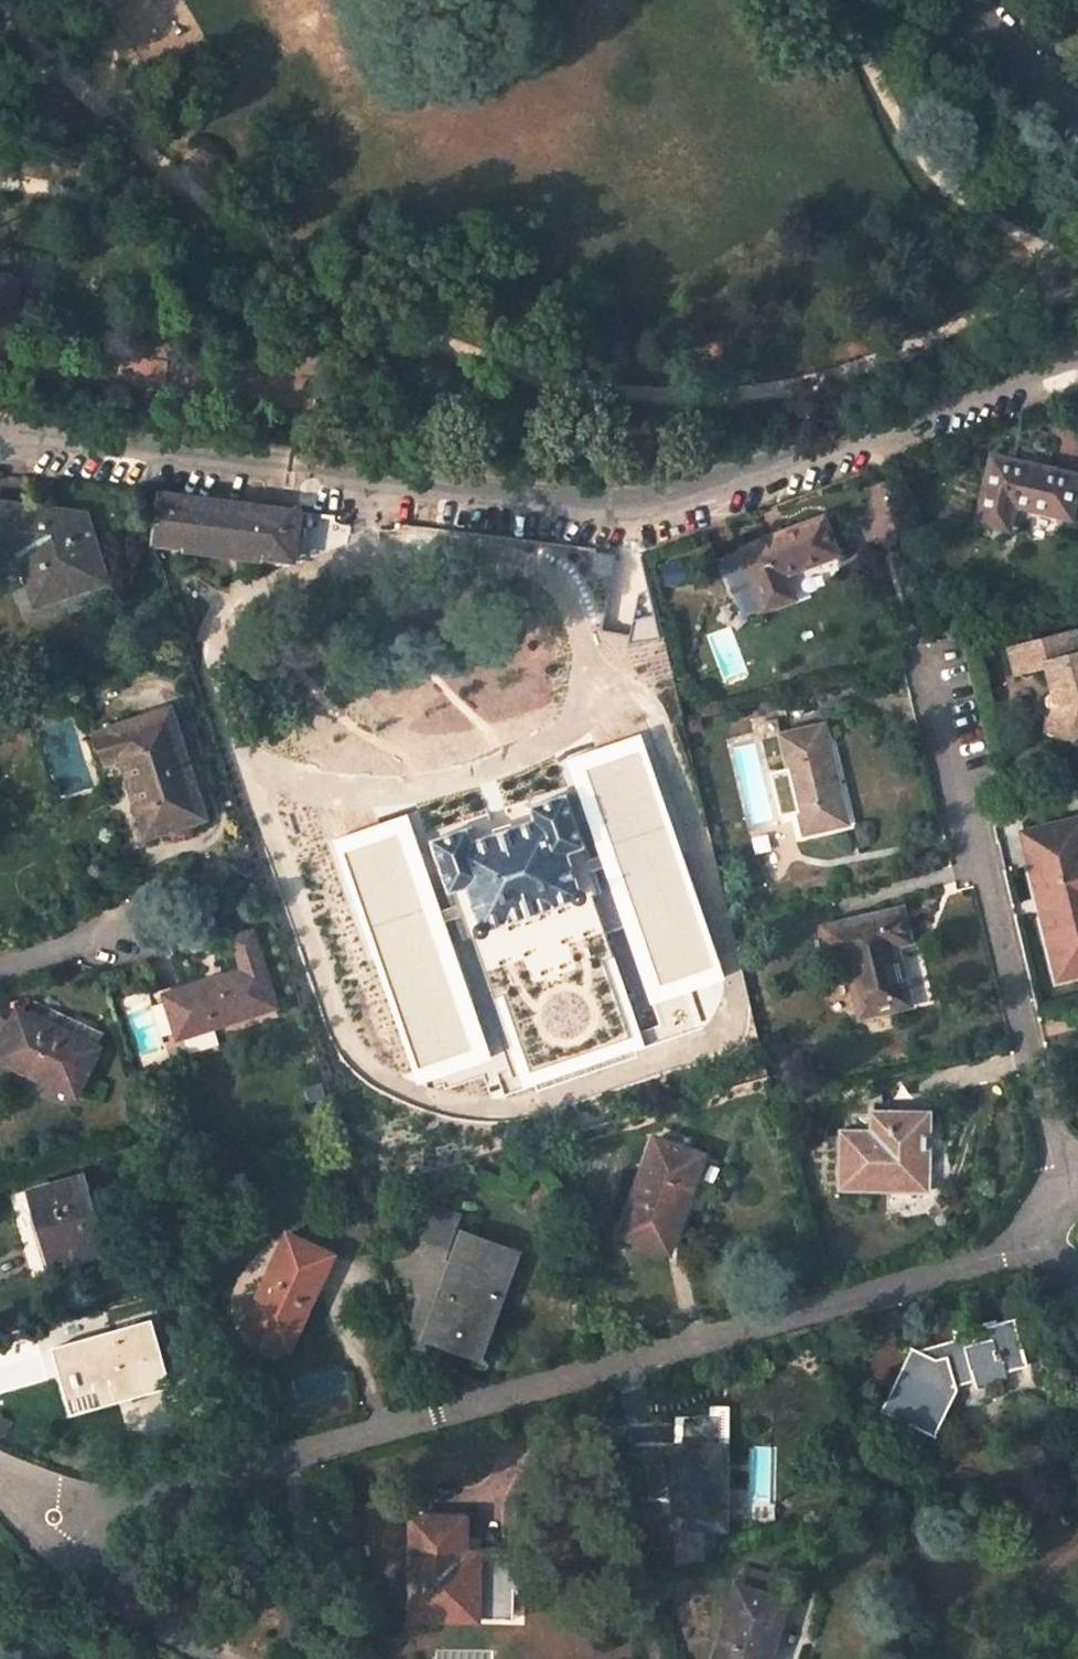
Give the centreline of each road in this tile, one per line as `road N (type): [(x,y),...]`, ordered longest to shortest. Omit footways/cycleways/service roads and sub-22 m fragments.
road 1 (unclassified): [(0,437),(637,526),(1077,364)]
road 2 (residential): [(951,1269),(131,1502),(52,1535)]
road 3 (residential): [(1049,1116),(942,676)]
road 4 (residential): [(52,1535),(143,1622),(216,1658)]
road 5 (unclassified): [(973,0),(1077,105)]

